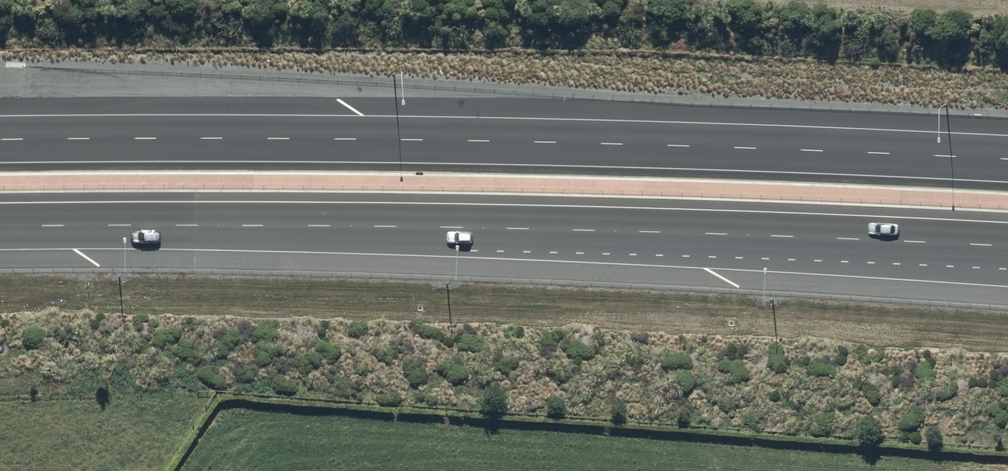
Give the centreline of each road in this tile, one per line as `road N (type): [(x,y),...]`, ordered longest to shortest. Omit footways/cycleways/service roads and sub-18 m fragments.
road 1 (motorway): [(0,138),(192,134),(644,146),(1007,165)]
road 2 (motorway): [(1007,252),(512,233),(0,229)]

